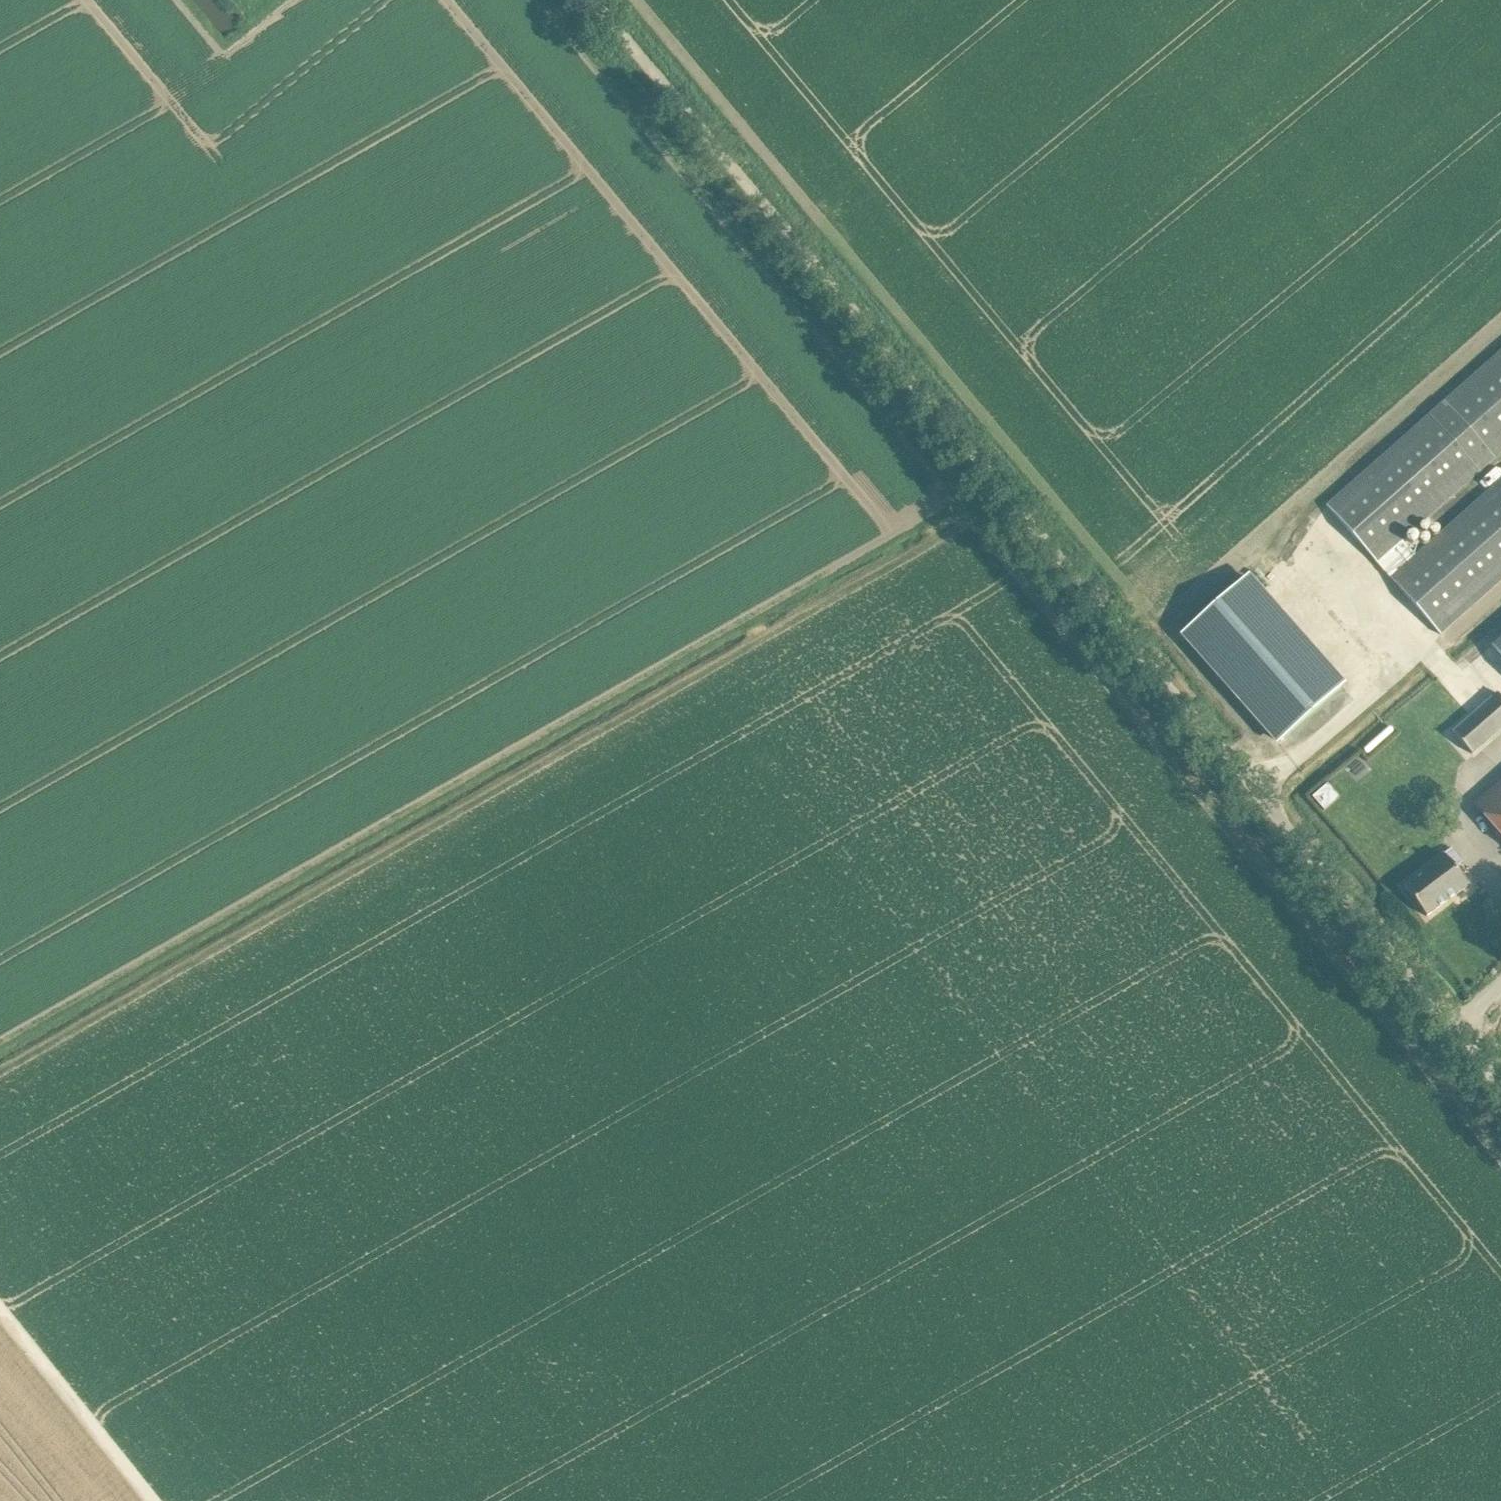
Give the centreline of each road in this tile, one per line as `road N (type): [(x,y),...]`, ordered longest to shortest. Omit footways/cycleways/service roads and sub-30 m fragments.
road 1 (unclassified): [(1500,1093),(590,0)]

